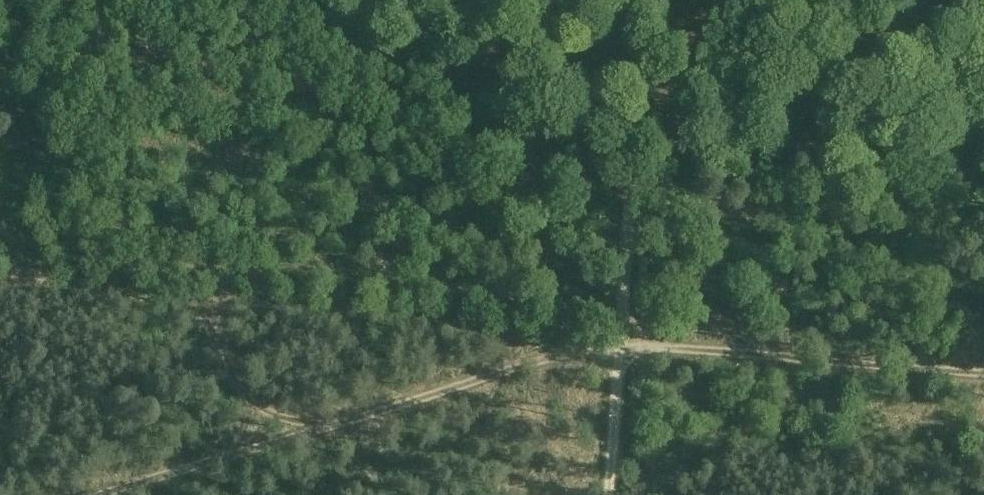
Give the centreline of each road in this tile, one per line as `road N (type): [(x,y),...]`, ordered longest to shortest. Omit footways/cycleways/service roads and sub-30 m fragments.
road 1 (track): [(983,376),(621,335),(102,494)]
road 2 (track): [(608,494),(650,0)]
road 3 (track): [(0,286),(168,302),(227,346),(249,411),(312,430)]

